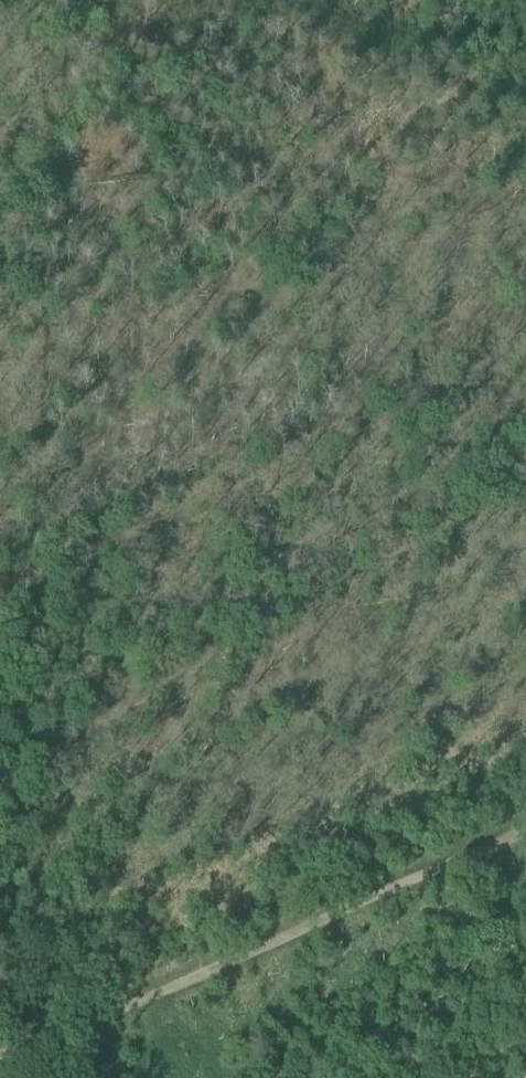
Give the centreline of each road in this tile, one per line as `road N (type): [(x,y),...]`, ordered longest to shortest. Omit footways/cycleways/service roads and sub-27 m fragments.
road 1 (track): [(525,830),(0,1059)]

